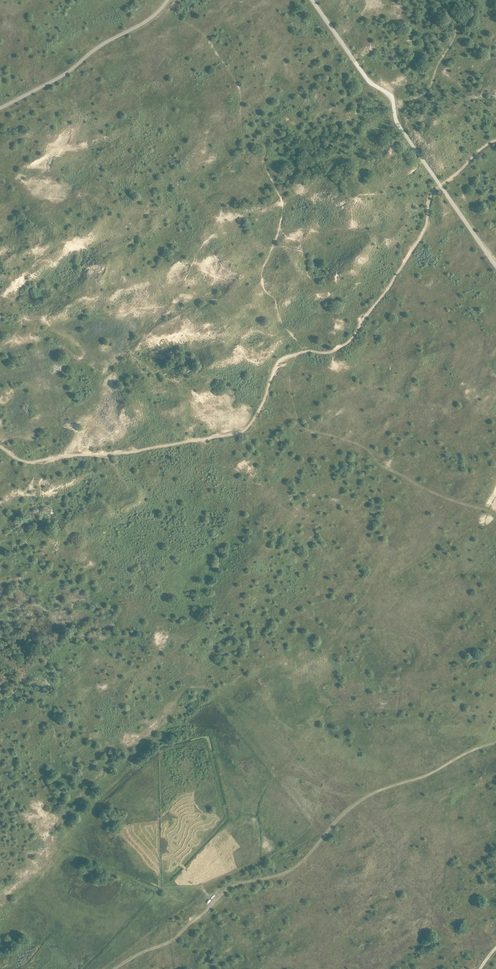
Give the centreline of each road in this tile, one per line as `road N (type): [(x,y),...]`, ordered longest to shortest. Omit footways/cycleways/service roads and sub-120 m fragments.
road 1 (track): [(114,968),(172,941),(227,889),(288,871),(360,801),(495,742)]
road 2 (track): [(168,0),(70,71),(0,107)]
road 3 (track): [(495,266),(402,130),(394,105)]
road 4 (track): [(394,105),(312,0)]

